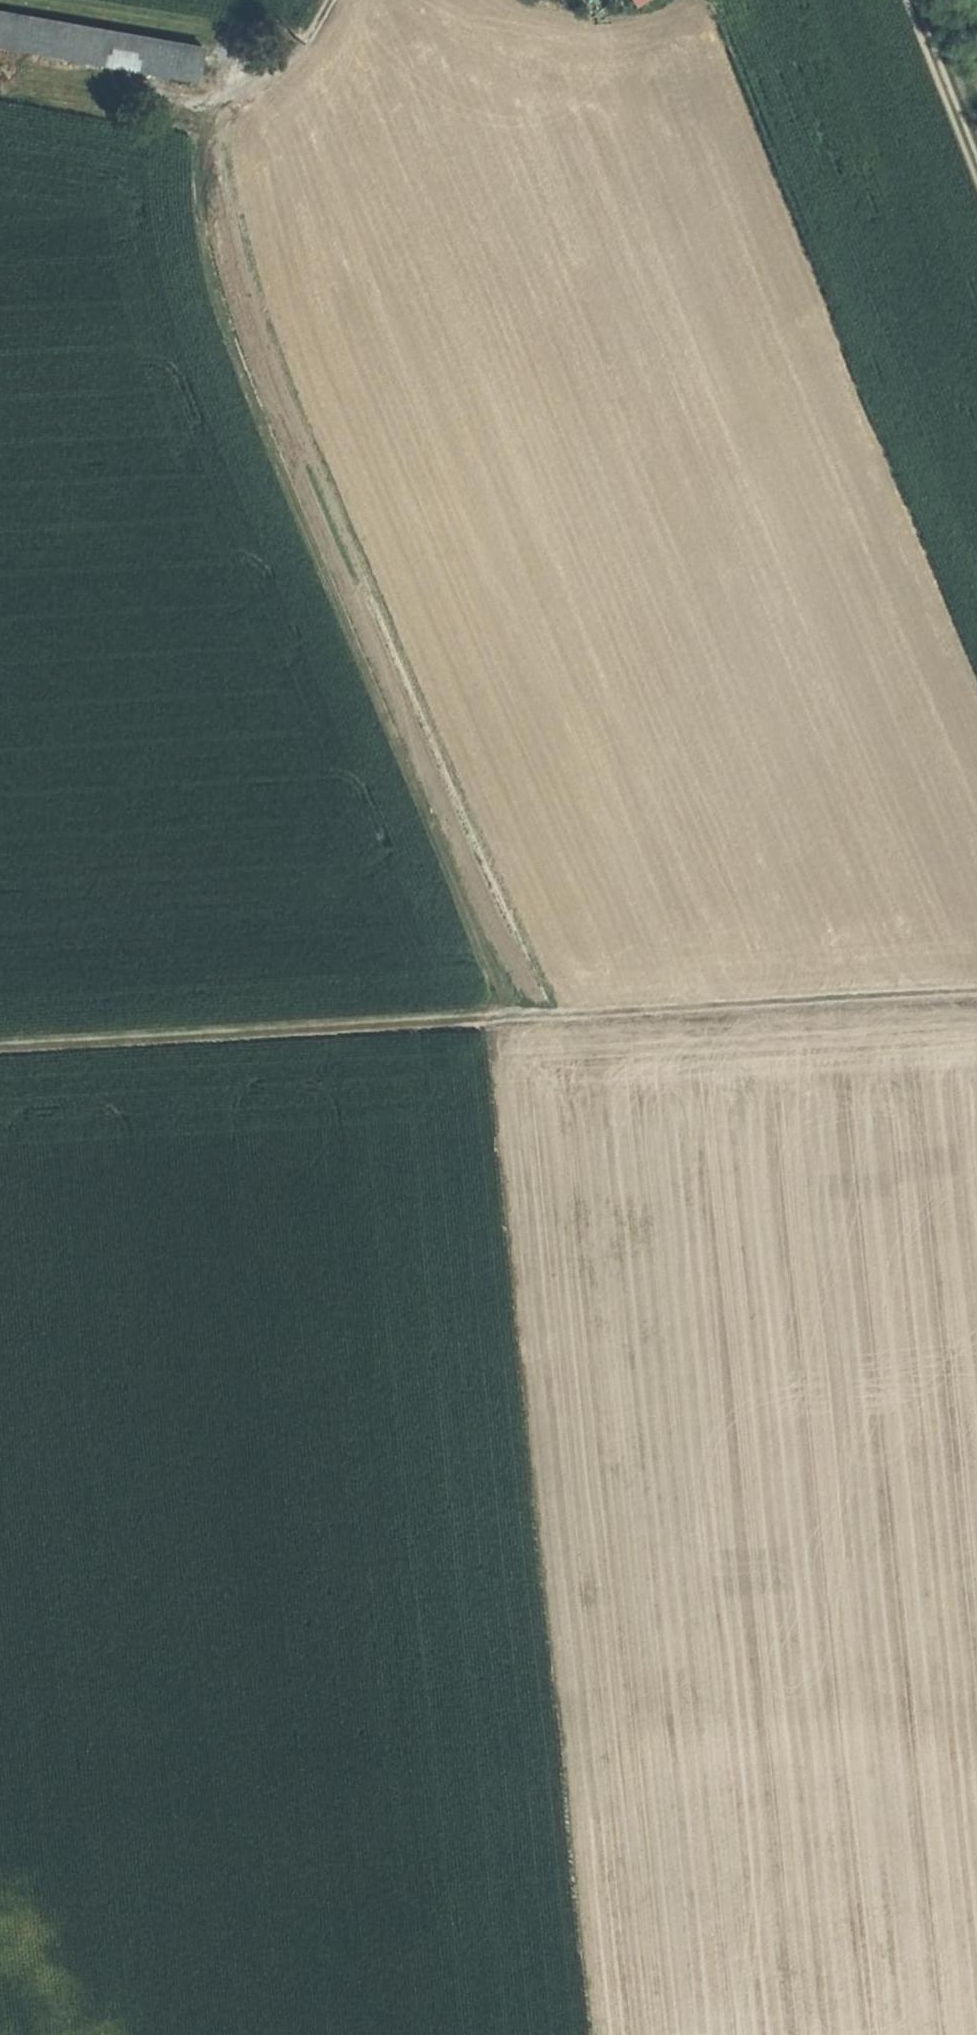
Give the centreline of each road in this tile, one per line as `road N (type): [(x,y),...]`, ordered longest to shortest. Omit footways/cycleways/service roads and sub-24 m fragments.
road 1 (track): [(518,1020),(194,238),(198,200),(221,153),(337,0)]
road 2 (track): [(976,994),(0,1050)]
road 3 (track): [(976,134),(925,0)]

